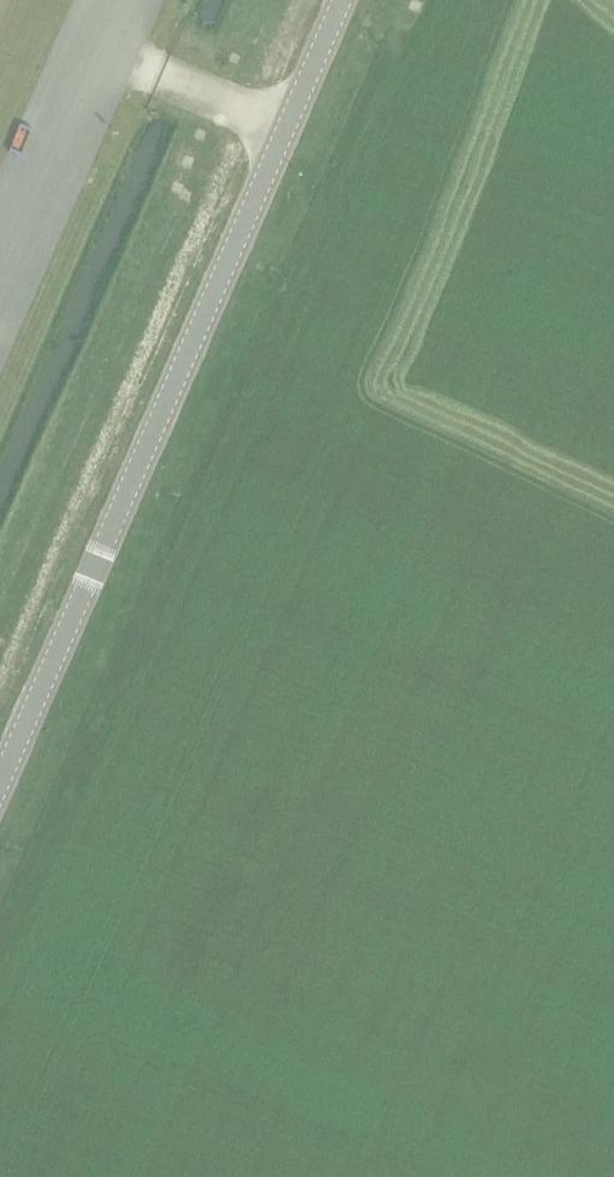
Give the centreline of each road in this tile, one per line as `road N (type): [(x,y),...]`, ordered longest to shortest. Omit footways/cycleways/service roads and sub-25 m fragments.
road 1 (unclassified): [(344,0),(0,788)]

